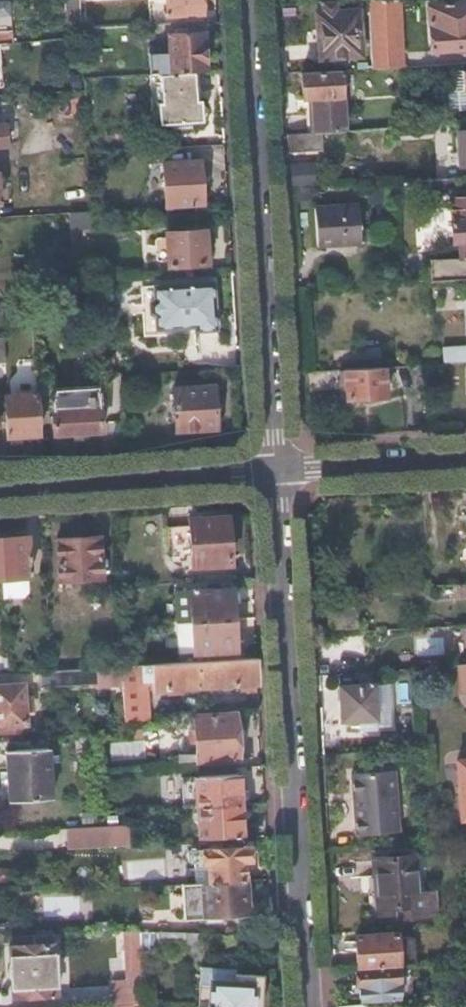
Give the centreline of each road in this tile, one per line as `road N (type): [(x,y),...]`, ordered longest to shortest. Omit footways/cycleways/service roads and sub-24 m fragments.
road 1 (residential): [(281,470),(310,1006)]
road 2 (residential): [(248,0),(281,470)]
road 3 (residential): [(0,488),(281,470)]
road 4 (residential): [(281,470),(465,459)]

